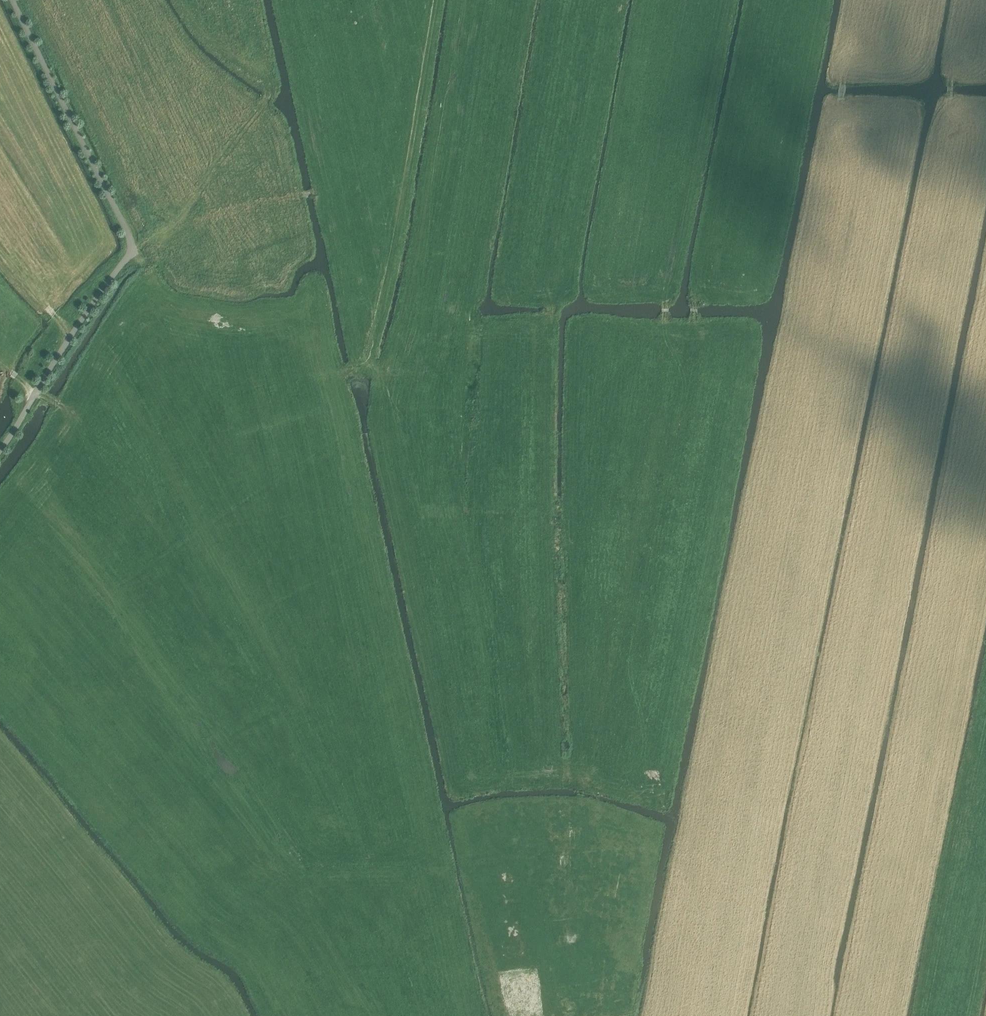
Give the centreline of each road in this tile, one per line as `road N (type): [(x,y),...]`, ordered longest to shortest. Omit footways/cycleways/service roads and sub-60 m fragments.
road 1 (track): [(891,1015),(985,535)]
road 2 (track): [(287,0),(323,181),(315,194),(162,234)]
road 3 (track): [(258,68),(269,76),(267,104),(162,234),(134,254)]

